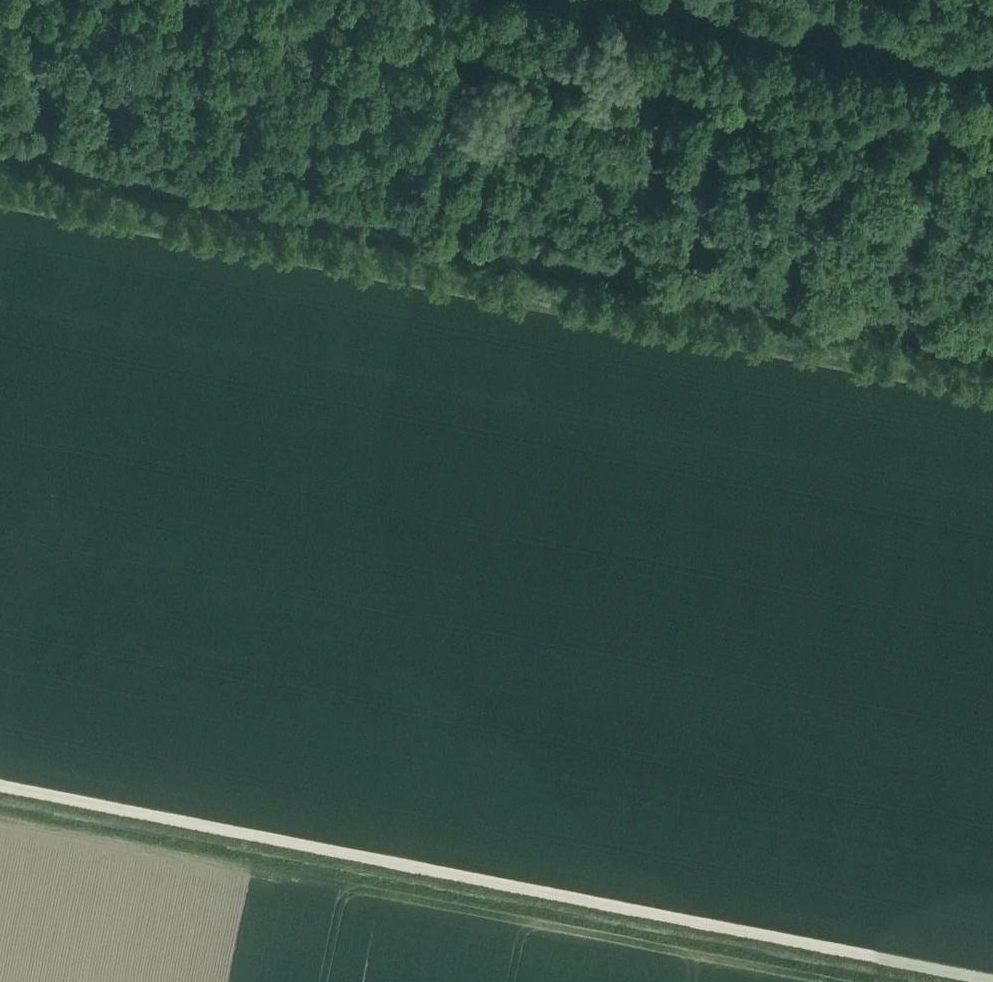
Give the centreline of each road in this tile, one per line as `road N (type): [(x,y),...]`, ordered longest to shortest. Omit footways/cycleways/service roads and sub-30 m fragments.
road 1 (unclassified): [(992,967),(0,776)]

